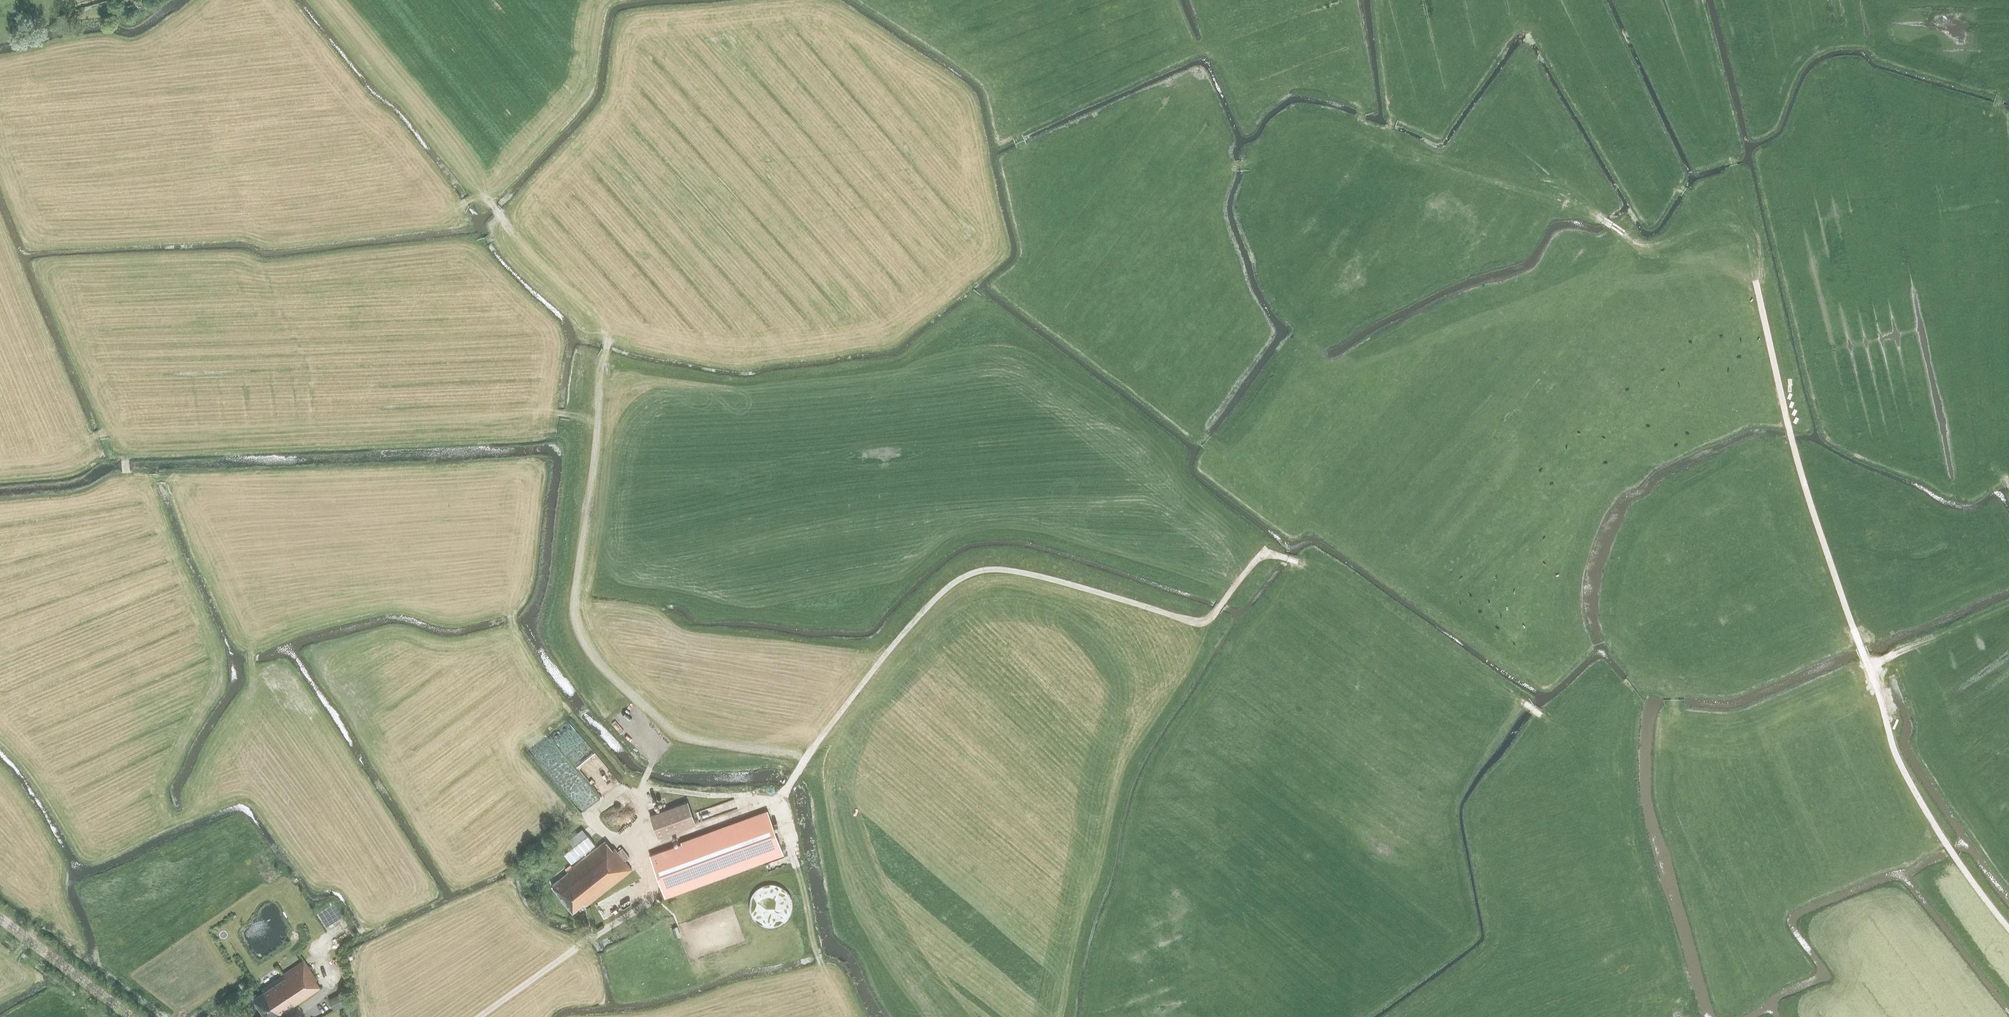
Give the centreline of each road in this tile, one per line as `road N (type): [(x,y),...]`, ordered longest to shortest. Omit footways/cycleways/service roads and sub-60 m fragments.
road 1 (track): [(639,849),(780,799),(905,632),(971,574),(1036,576),(1206,622),(1257,560),(1298,562)]
road 2 (track): [(801,766),(784,750),(680,727),(589,680),(566,657),(556,628),(558,584),(580,336),(574,310),(512,252),(487,199)]
road 3 (track): [(2008,929),(1895,752),(1796,454),(1756,281)]
road 4 (tertiary): [(131,1016),(0,920)]
road 5 (track): [(644,788),(783,793)]

